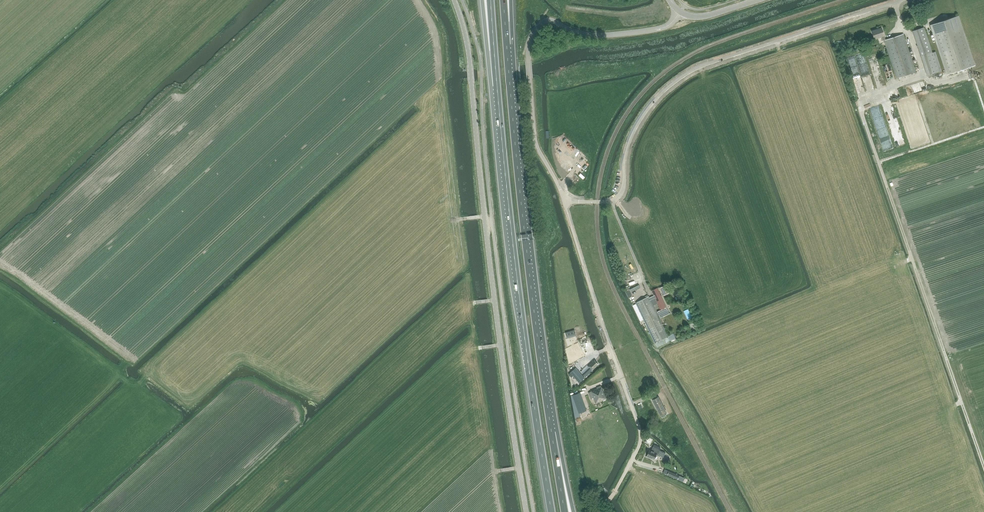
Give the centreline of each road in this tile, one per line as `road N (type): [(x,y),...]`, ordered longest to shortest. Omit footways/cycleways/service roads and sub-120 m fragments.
road 1 (tertiary): [(526,511),(469,53),(454,0)]
road 2 (motorway): [(497,86),(552,511)]
road 3 (unclassified): [(612,201),(624,187),(639,123),(685,75),(902,0)]
road 4 (motorway): [(549,417),(507,44)]
road 5 (unclassified): [(564,202),(536,144),(533,36),(548,20),(592,35),(660,29),(680,11)]
road 6 (unclassified): [(615,491),(641,434),(564,202)]

